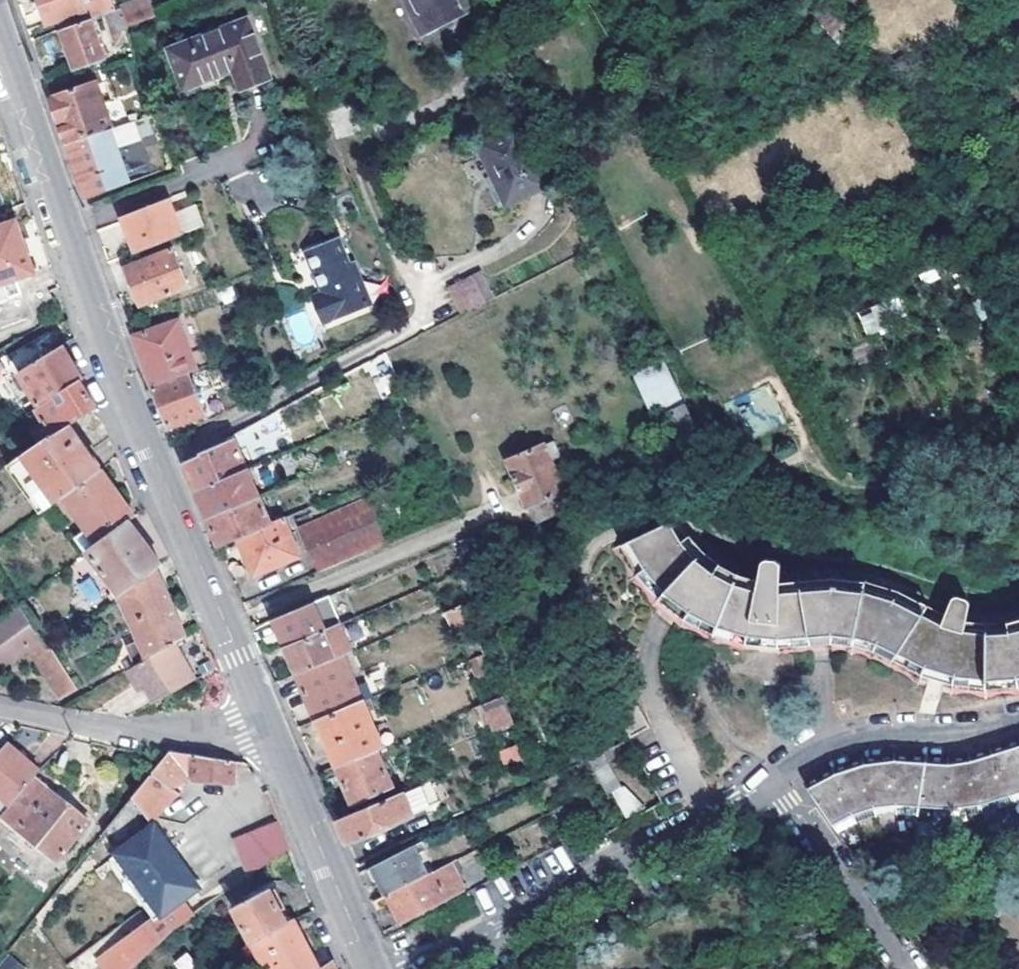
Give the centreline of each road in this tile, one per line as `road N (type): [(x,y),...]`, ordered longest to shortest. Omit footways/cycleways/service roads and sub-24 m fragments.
road 1 (secondary): [(0,32),(125,394),(268,722)]
road 2 (residential): [(707,813),(425,968)]
road 3 (residential): [(268,722),(221,736),(0,711)]
road 4 (secondary): [(268,722),(370,968)]
road 5 (residential): [(1018,721),(961,734),(860,736),(772,776)]
road 6 (residential): [(909,968),(772,776)]
road 7 (residential): [(655,632),(651,684),(707,813)]

